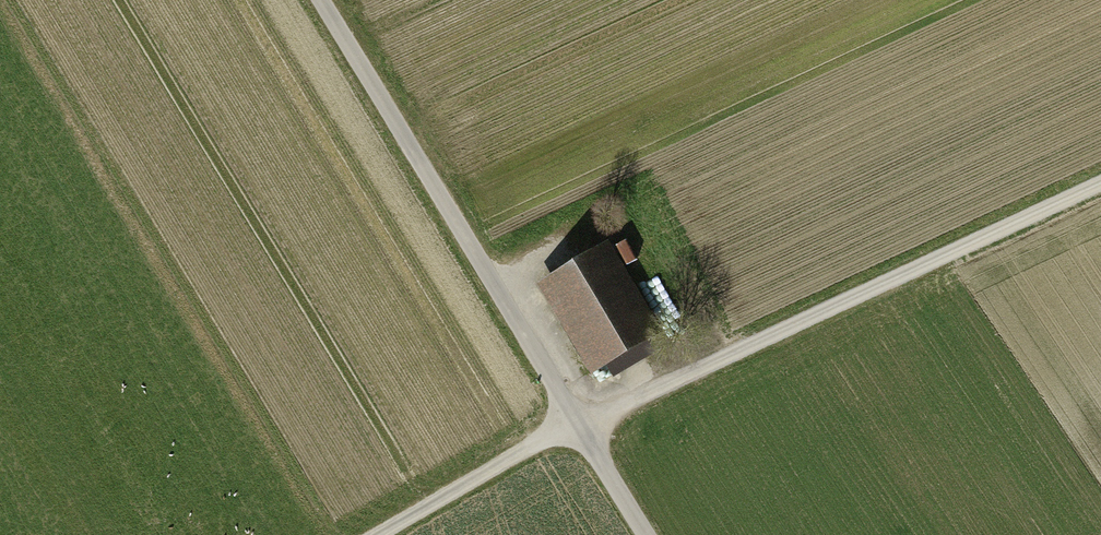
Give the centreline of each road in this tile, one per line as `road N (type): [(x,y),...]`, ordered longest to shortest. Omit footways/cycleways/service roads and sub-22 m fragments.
road 1 (track): [(374,534),(569,422),(1100,184)]
road 2 (unclassified): [(642,534),(313,0)]

